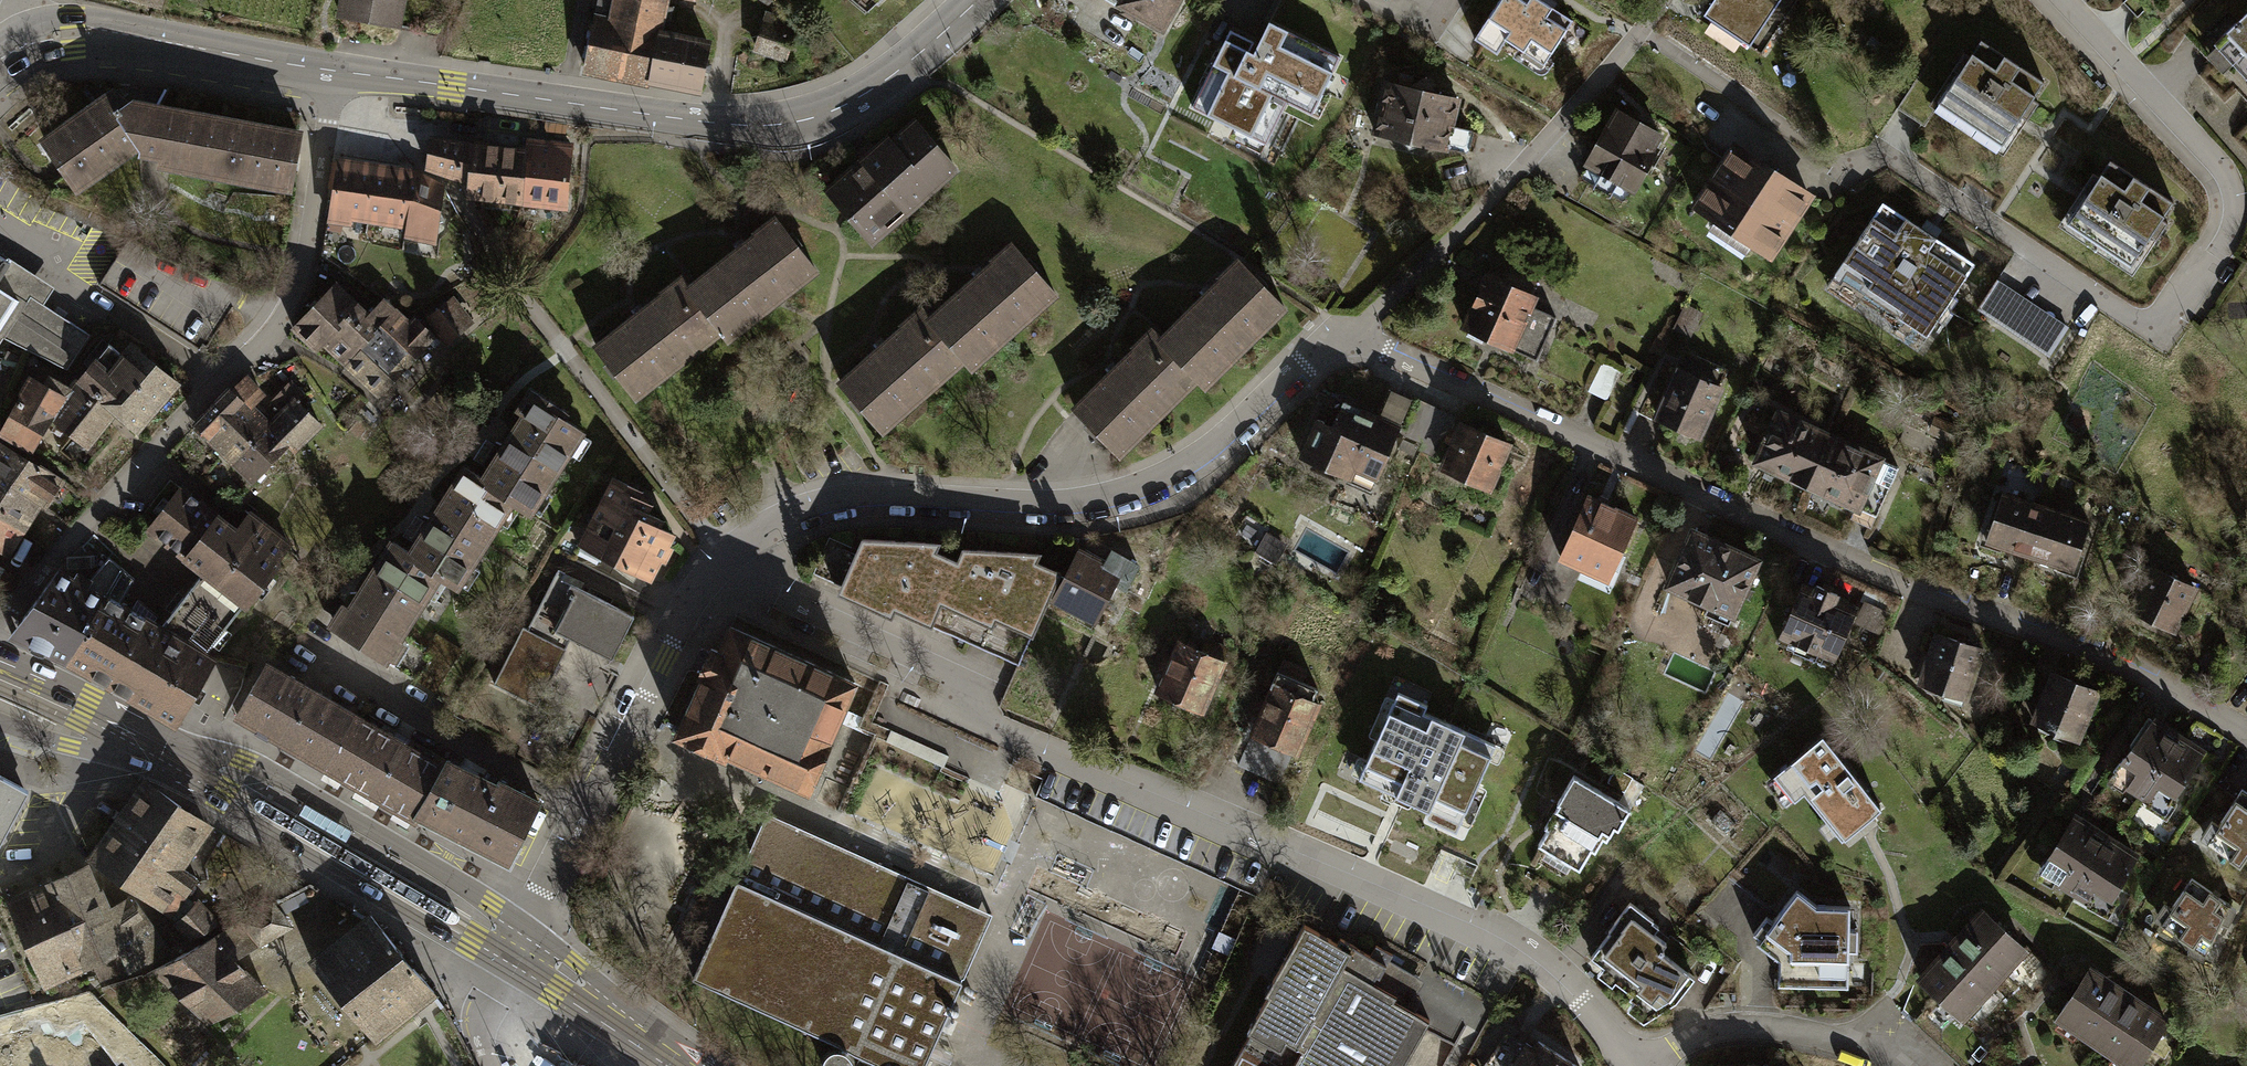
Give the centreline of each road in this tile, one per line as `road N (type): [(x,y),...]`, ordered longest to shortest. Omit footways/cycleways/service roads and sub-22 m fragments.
road 1 (residential): [(725,559),(744,581),(980,691),(968,719),(1511,948),(1566,988),(1626,1065)]
road 2 (residential): [(1350,332),(1887,576),(2113,658),(2246,736)]
road 3 (residential): [(2064,0),(2214,162),(2231,197),(2224,237),(2155,336),(1881,153),(1844,169)]
road 4 (residential): [(725,559),(750,535),(818,503),(889,496),(1055,504),(1139,489),(1177,472),(1241,425),(1315,350),(1350,332)]
road 5 (tertiary): [(972,0),(873,88),(770,127),(331,69)]
road 6 (residential): [(331,69),(304,250),(287,304),(0,614)]
road 7 (residential): [(512,954),(692,603),(725,559)]
road 8 (unclassified): [(512,954),(488,908),(237,761),(152,728)]
road 9 (unclassified): [(129,760),(201,793),(466,948),(512,954)]
road 10 (tertiary): [(331,69),(103,32),(25,45)]
road 11 (unclassified): [(700,1065),(512,954)]
road 12 (unclassified): [(152,728),(0,662)]
road 13 (unclassified): [(0,723),(129,760)]
road 14 (residential): [(489,1065),(479,1026),(512,954)]

